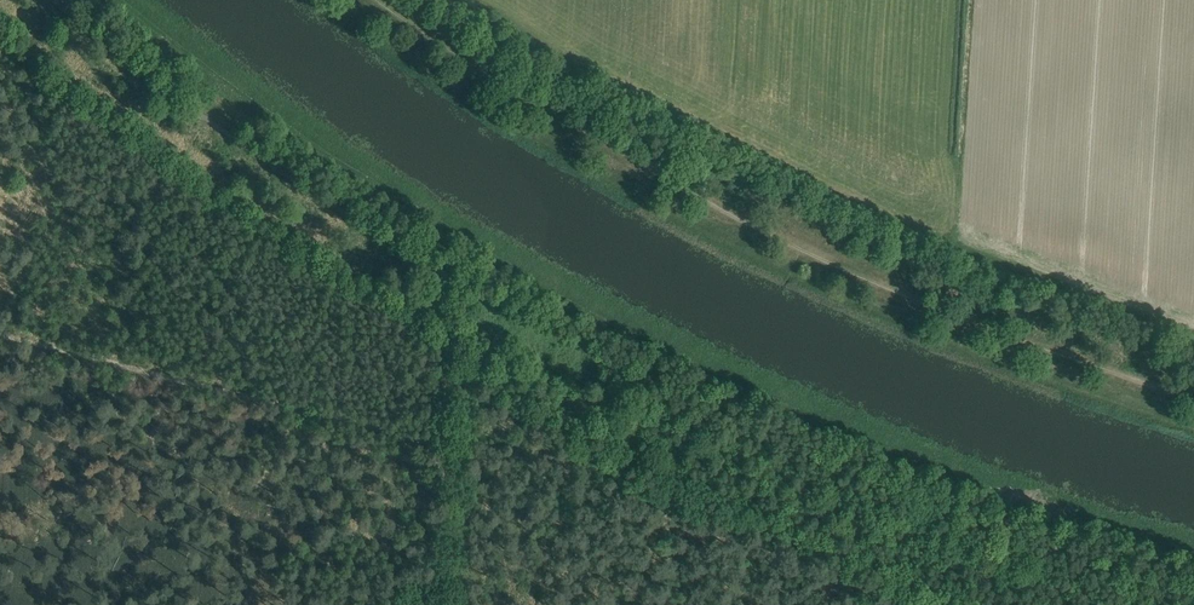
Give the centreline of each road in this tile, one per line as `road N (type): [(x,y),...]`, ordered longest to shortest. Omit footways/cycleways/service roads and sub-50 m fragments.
road 1 (track): [(384,0),(693,188),(823,251),(1193,391)]
road 2 (track): [(0,5),(50,58),(258,218),(361,268),(449,328),(455,354)]
road 3 (track): [(455,354),(516,399),(671,480),(965,604)]
road 4 (track): [(0,335),(447,447)]
road 5 (track): [(447,447),(434,604)]

